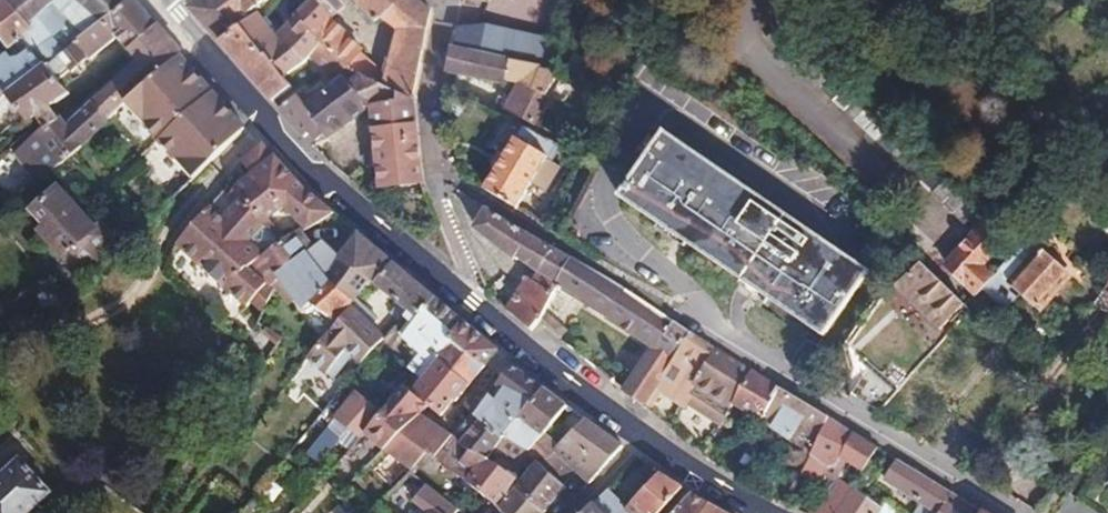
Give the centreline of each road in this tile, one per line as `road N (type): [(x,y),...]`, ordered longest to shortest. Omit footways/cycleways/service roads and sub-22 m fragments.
road 1 (residential): [(1011,512),(704,330),(619,236),(603,202),(607,167),(655,101),(826,219)]
road 2 (residential): [(473,304),(279,139),(173,4)]
road 3 (residential): [(766,512),(568,385),(473,304)]
road 4 (residential): [(755,0),(737,40),(944,234)]
road 5 (residential): [(473,304),(426,153),(426,98),(447,12)]

